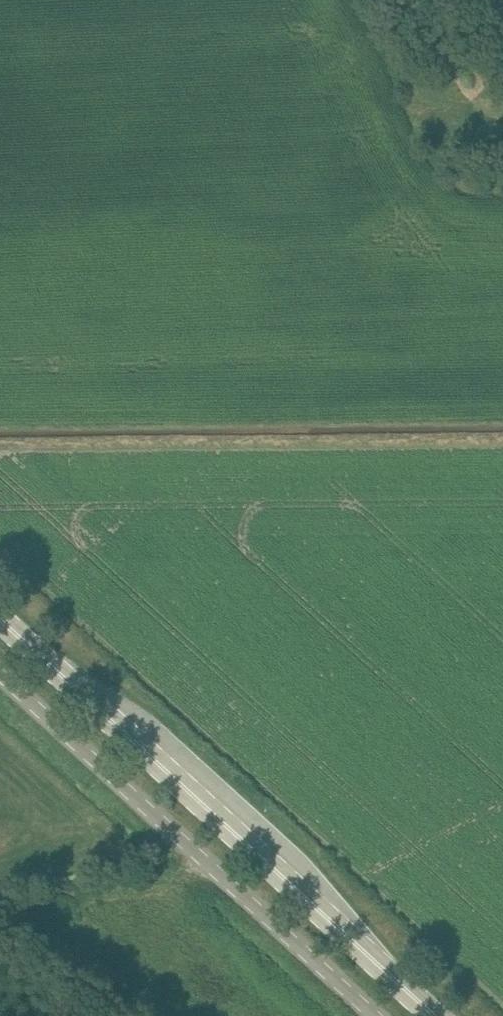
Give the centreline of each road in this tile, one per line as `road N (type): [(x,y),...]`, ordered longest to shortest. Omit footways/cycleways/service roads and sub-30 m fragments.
road 1 (primary): [(434,1015),(0,618)]
road 2 (unclassified): [(375,1015),(0,674)]

